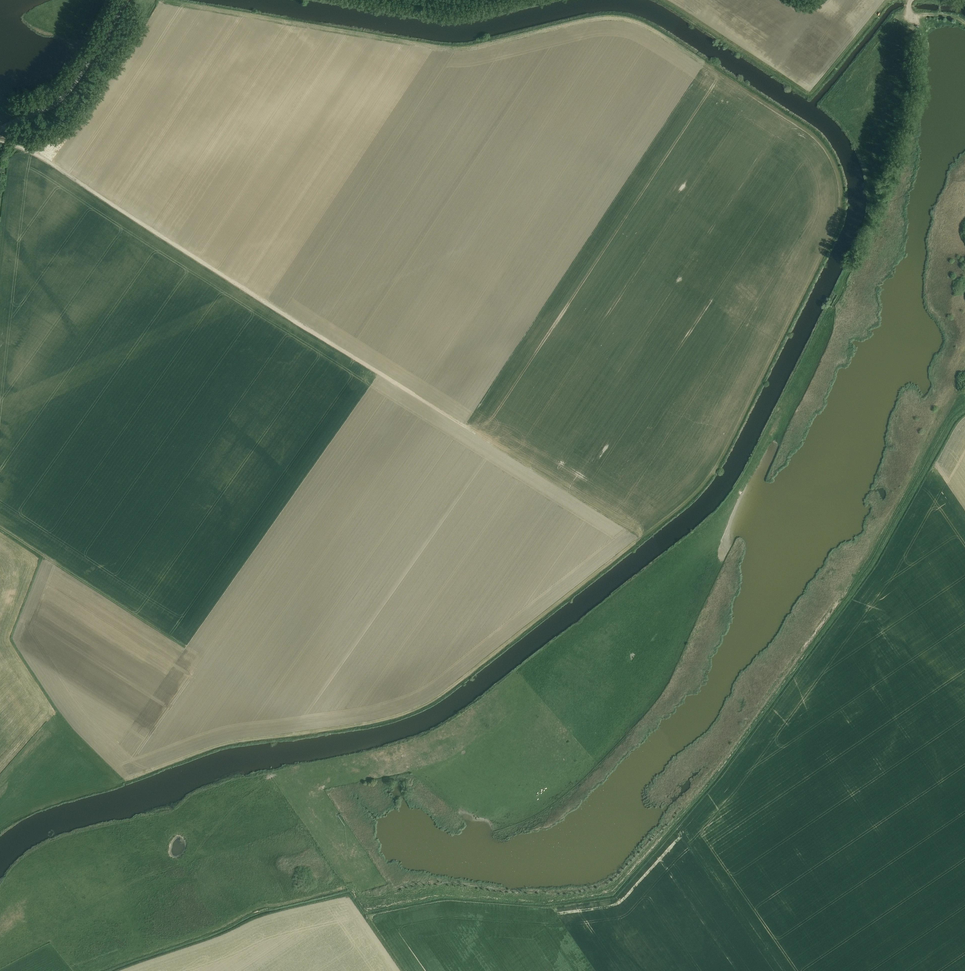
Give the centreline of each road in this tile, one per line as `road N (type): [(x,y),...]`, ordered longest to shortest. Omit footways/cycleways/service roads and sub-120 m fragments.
road 1 (track): [(0,141),(40,157),(376,372)]
road 2 (tertiary): [(0,130),(66,93),(126,0)]

